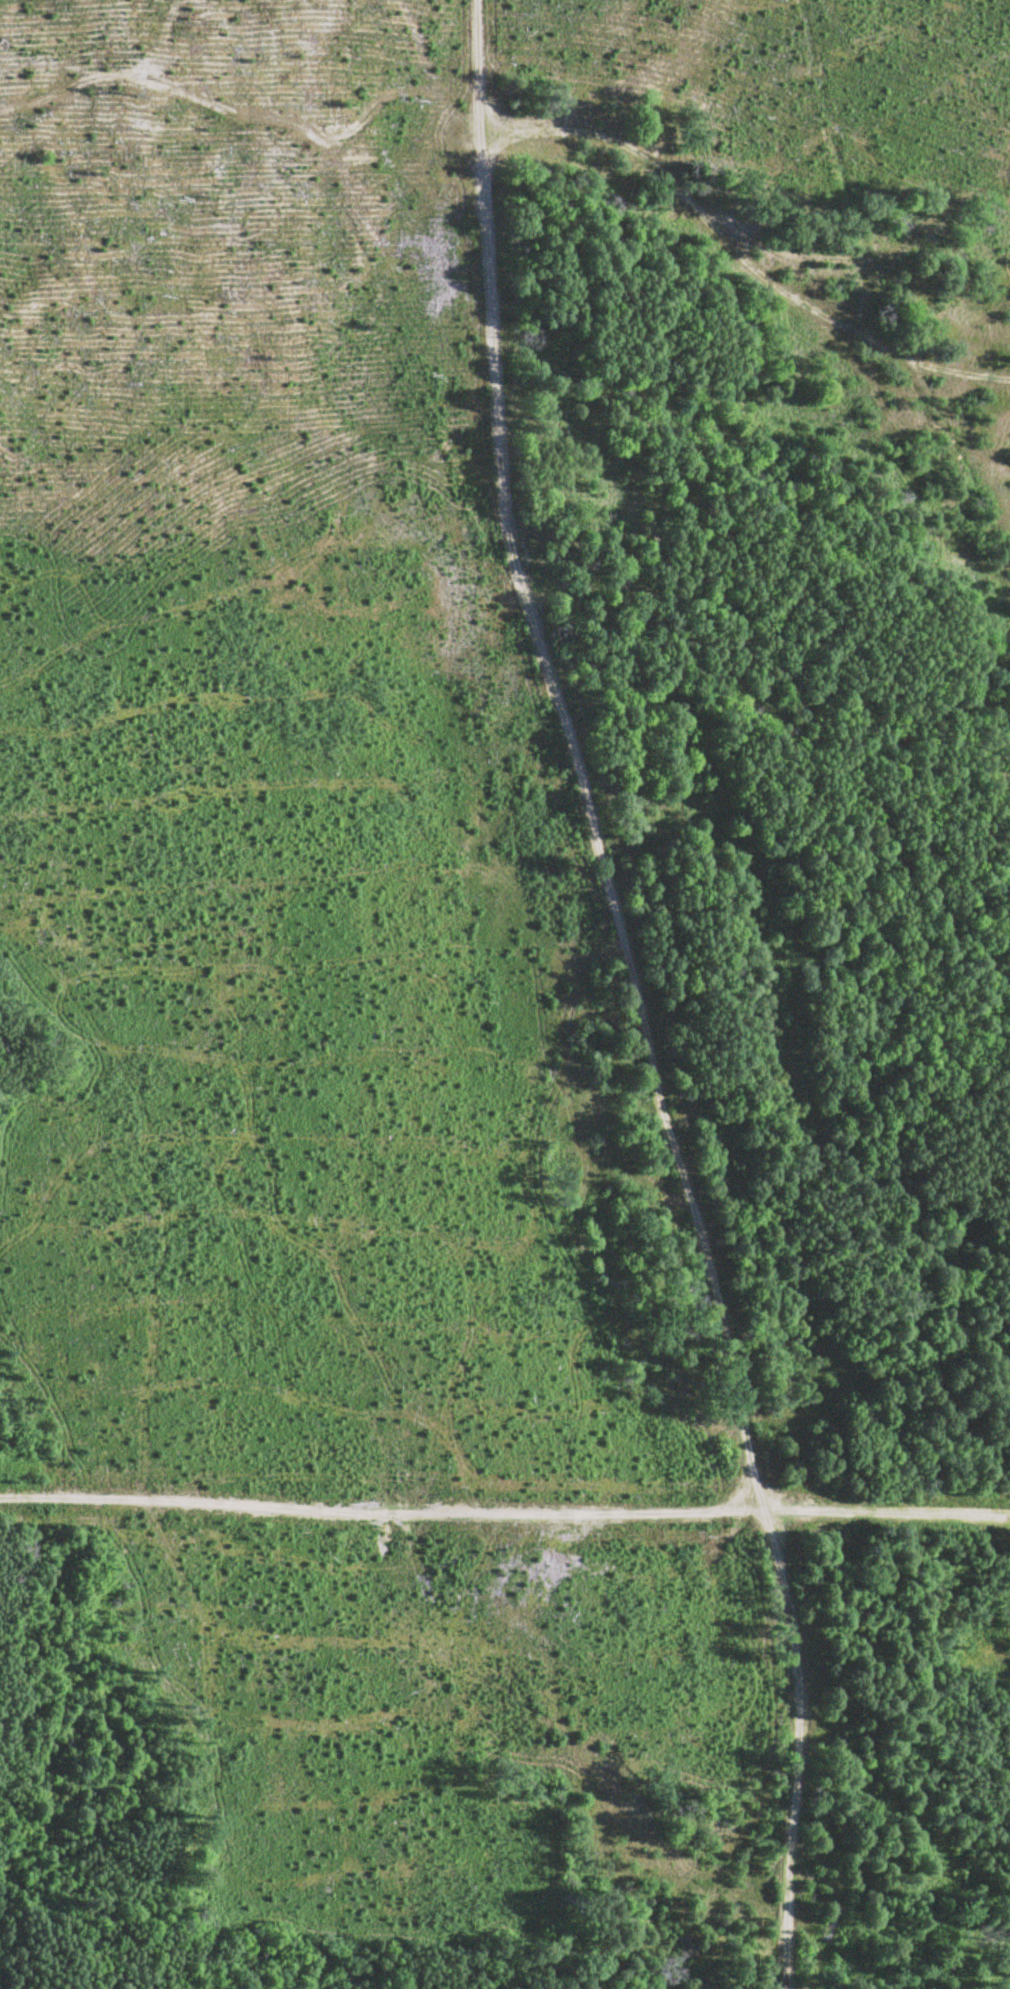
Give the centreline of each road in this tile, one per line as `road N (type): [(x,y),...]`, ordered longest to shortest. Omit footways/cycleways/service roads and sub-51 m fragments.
road 1 (track): [(790,1988),(790,1850),(801,1766),(786,1604),(723,1305),(663,1111),(603,848),(510,529),(484,184),(481,0)]
road 2 (track): [(0,1501),(464,1520),(769,1511),(1009,1521)]

